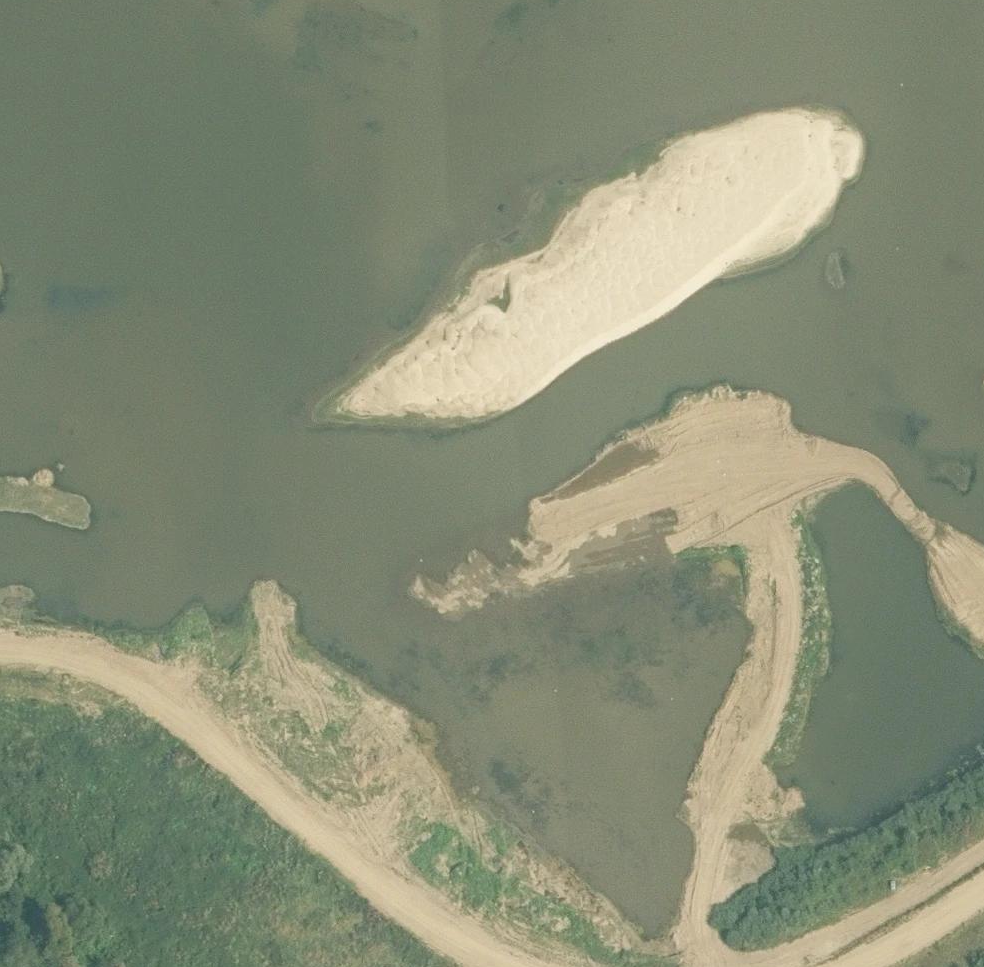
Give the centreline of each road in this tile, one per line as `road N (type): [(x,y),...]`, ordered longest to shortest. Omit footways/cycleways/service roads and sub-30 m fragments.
road 1 (track): [(0,689),(91,691),(197,737),(375,899),(478,966)]
road 2 (track): [(834,966),(906,938),(983,887)]

